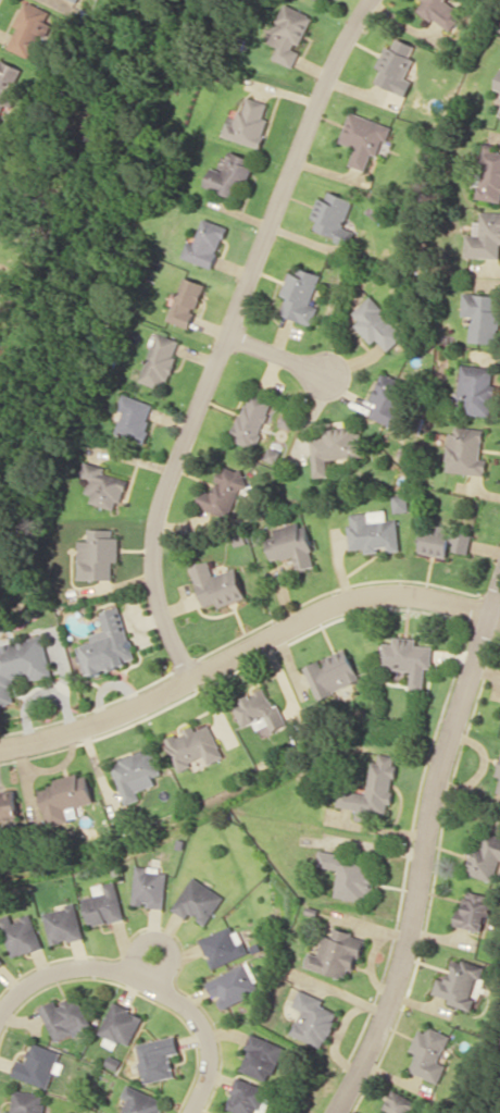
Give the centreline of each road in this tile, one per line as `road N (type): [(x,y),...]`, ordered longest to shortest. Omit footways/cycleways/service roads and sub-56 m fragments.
road 1 (residential): [(196,672),(164,609),(158,525),(325,86),(371,0)]
road 2 (residential): [(336,1112),(390,1004),(436,789),(499,577)]
road 3 (residential): [(0,746),(115,716),(362,594),(426,595),(499,611)]
road 4 (residential): [(0,1025),(37,979),(89,962),(133,973),(183,999),(204,1026),(211,1063),(190,1112)]

